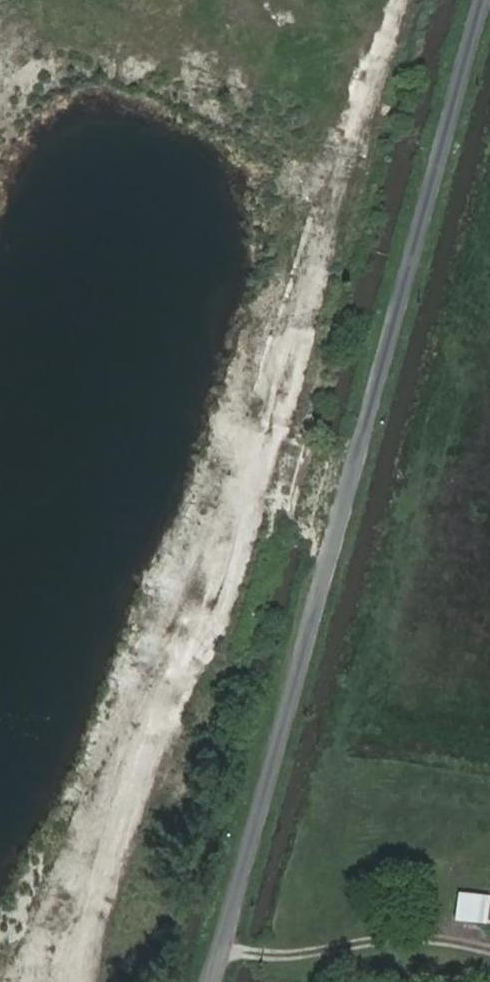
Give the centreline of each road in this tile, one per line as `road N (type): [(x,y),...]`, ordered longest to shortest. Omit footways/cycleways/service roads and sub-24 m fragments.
road 1 (track): [(395,0),(54,981)]
road 2 (unclassified): [(487,0),(214,981)]

